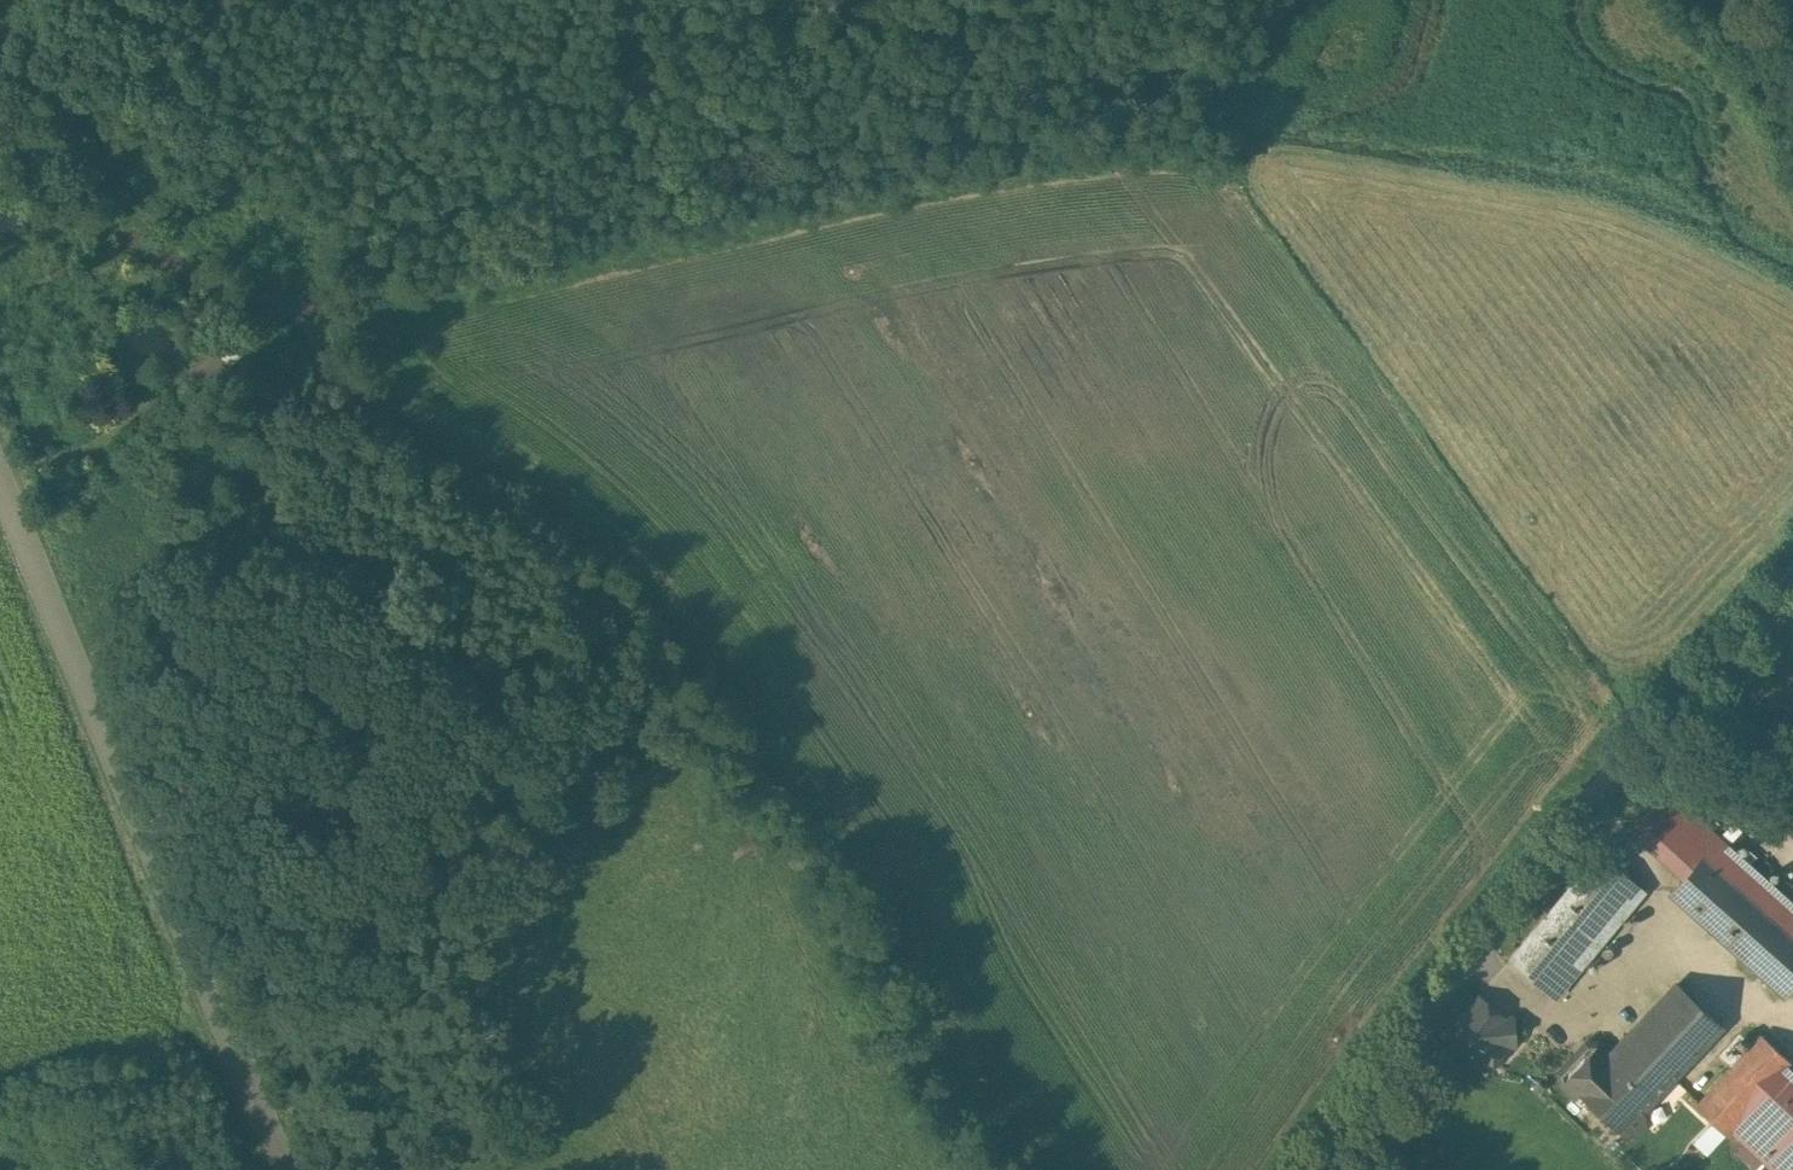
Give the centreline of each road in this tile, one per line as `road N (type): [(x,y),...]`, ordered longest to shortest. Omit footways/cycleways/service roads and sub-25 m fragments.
road 1 (unclassified): [(1326,1169),(1485,931),(1792,568)]
road 2 (unclassified): [(0,478),(288,1169)]
road 3 (unclassified): [(1732,0),(1792,107)]

